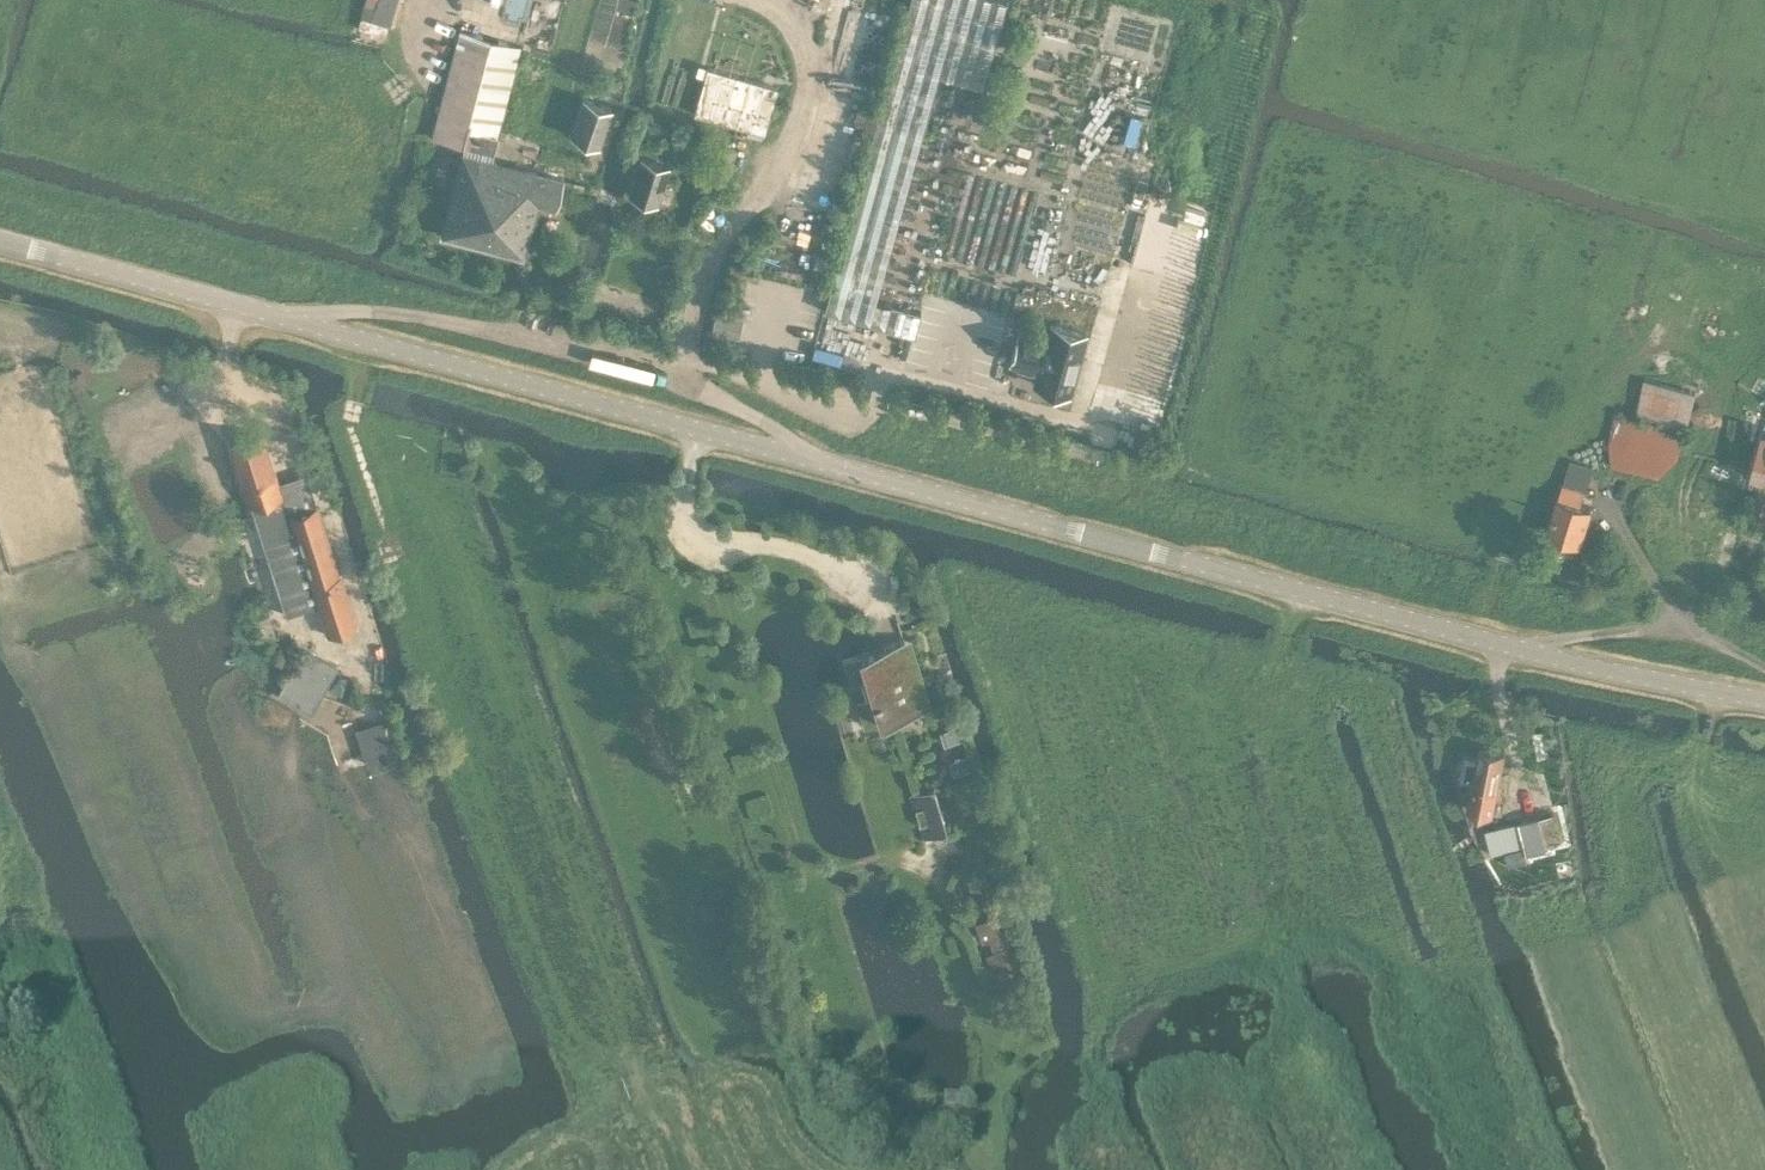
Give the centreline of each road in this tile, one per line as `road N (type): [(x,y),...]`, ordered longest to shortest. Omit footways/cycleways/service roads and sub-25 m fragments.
road 1 (unclassified): [(1764,701),(1359,610),(0,244)]
road 2 (track): [(755,0),(801,50),(808,88),(773,180),(695,293),(681,358)]
road 3 (track): [(662,371),(419,316),(324,314),(305,326)]
road 4 (track): [(1657,493),(1688,470),(1747,379),(1764,369)]

